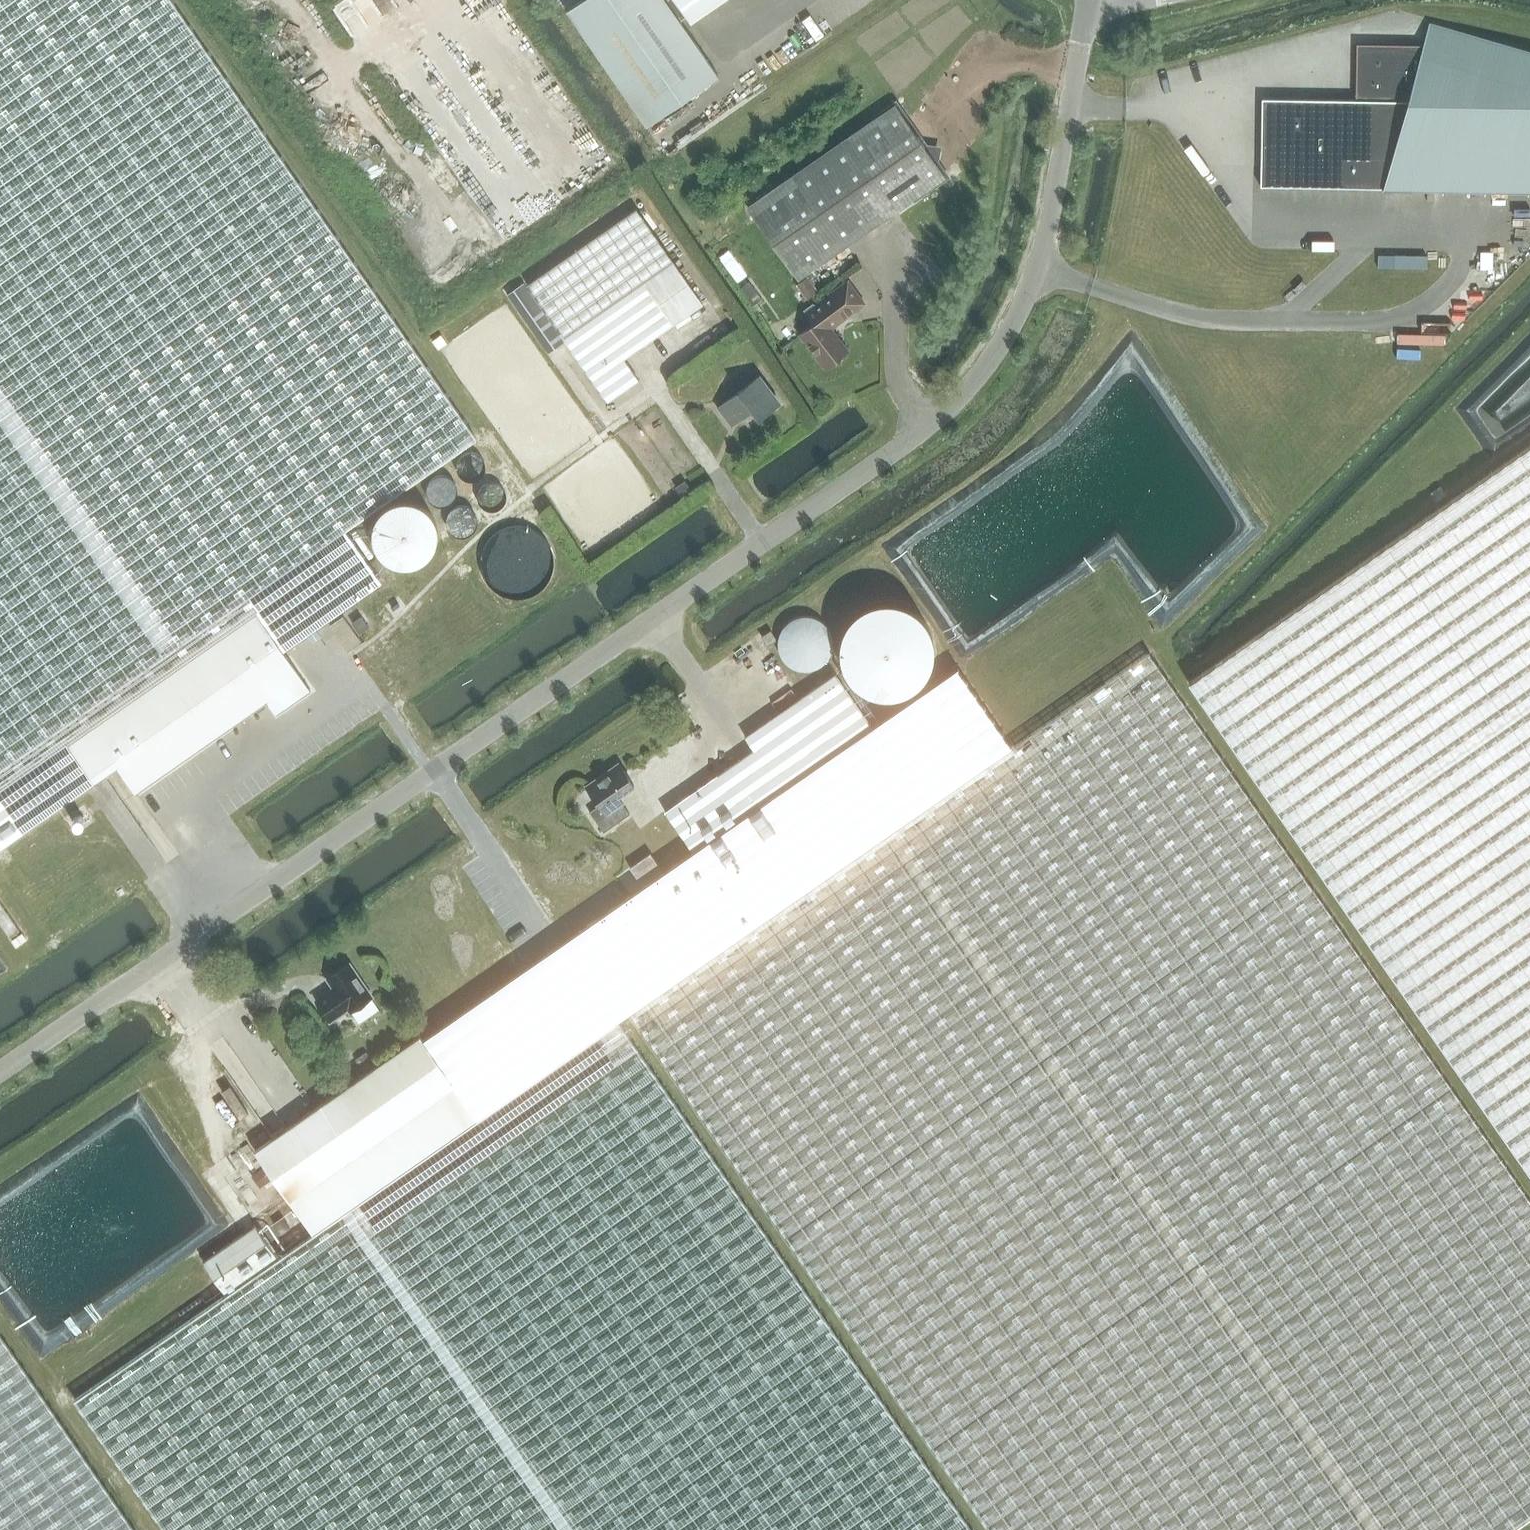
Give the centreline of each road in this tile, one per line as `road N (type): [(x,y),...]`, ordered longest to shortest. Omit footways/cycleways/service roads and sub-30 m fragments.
road 1 (unclassified): [(0,1071),(764,544),(953,403),(999,347),(1037,269),(1088,0)]

